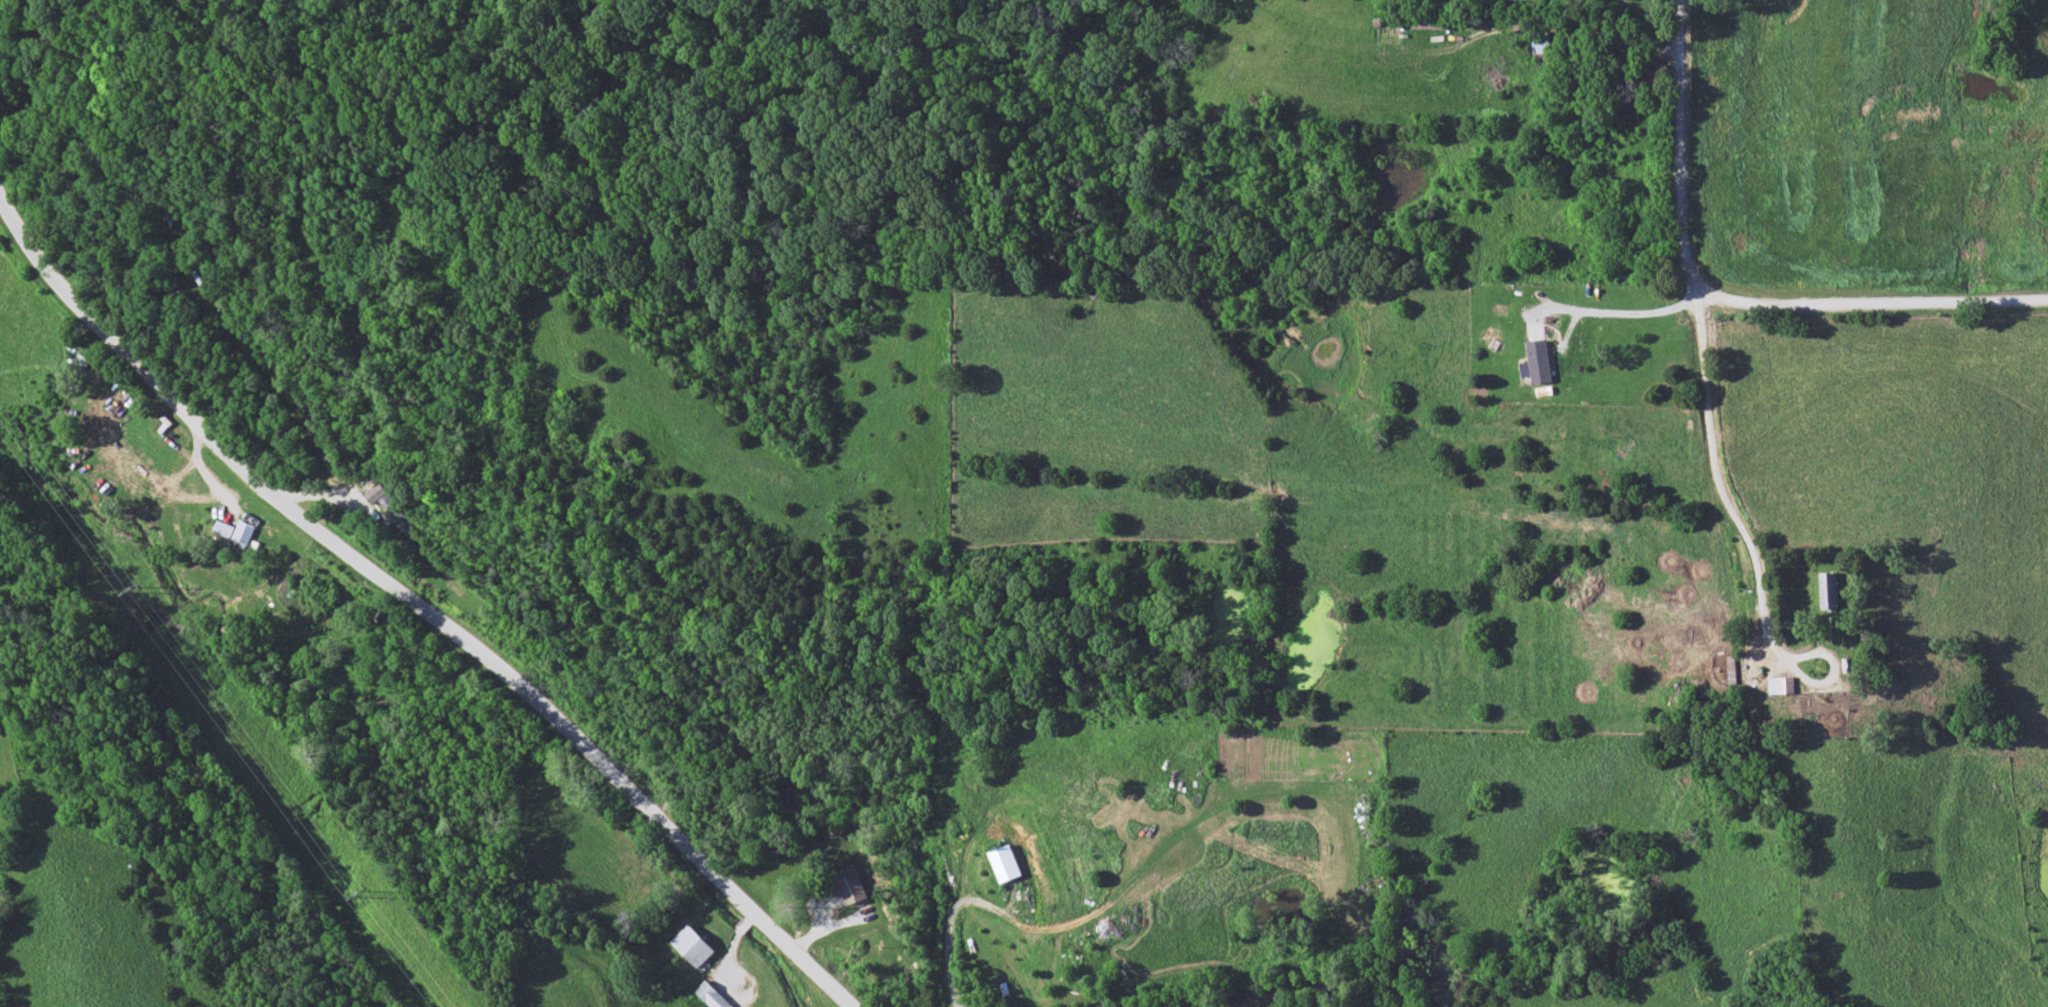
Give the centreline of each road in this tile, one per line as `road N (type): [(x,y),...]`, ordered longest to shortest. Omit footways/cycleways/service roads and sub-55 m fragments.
road 1 (tertiary): [(852,1006),(524,688),(267,491),(34,257),(0,190)]
road 2 (track): [(1704,291),(1692,302),(1701,321),(1715,464),(1758,565),(1772,644),(1806,682)]
road 3 (residential): [(1704,291),(1794,306),(2047,301)]
road 4 (residential): [(1678,0),(1680,240),(1704,291)]
road 5 (track): [(1692,302),(1647,315),(1546,309)]

